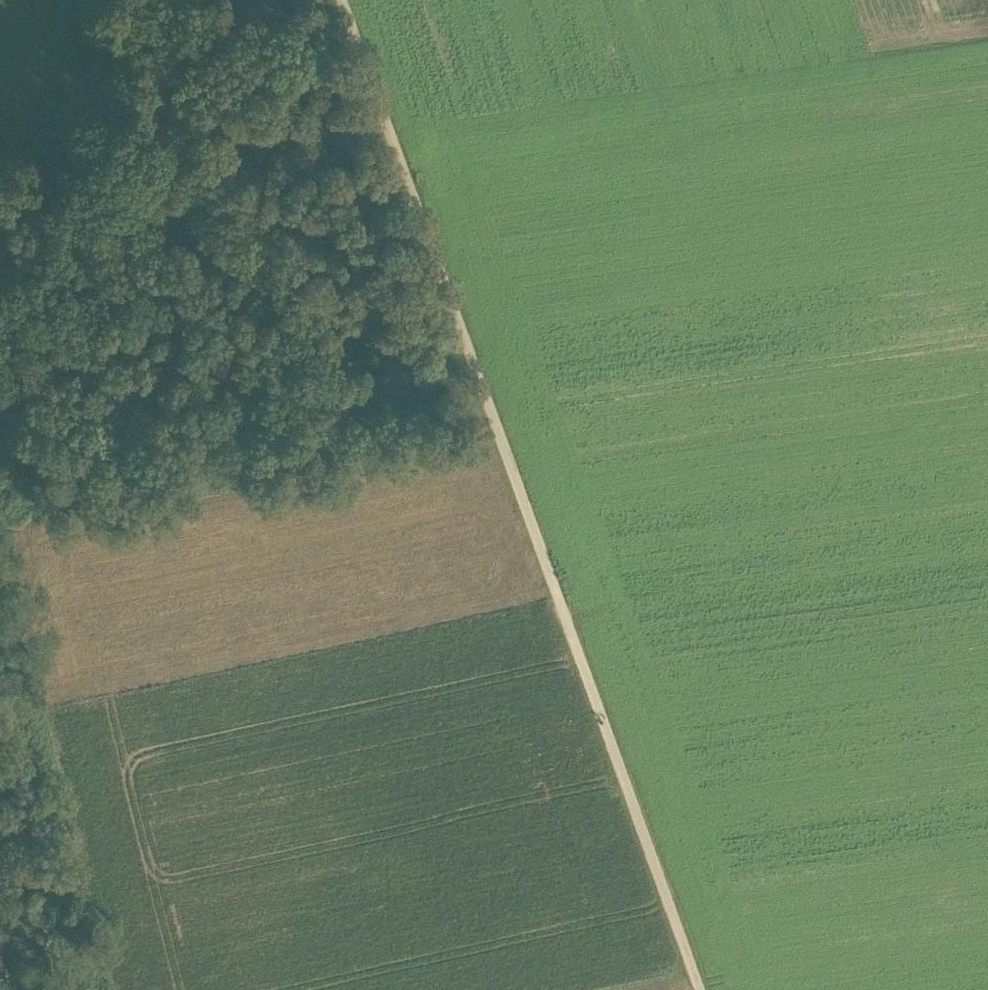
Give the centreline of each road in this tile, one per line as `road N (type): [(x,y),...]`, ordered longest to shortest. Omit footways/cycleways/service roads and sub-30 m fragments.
road 1 (unclassified): [(699,989),(342,0)]

